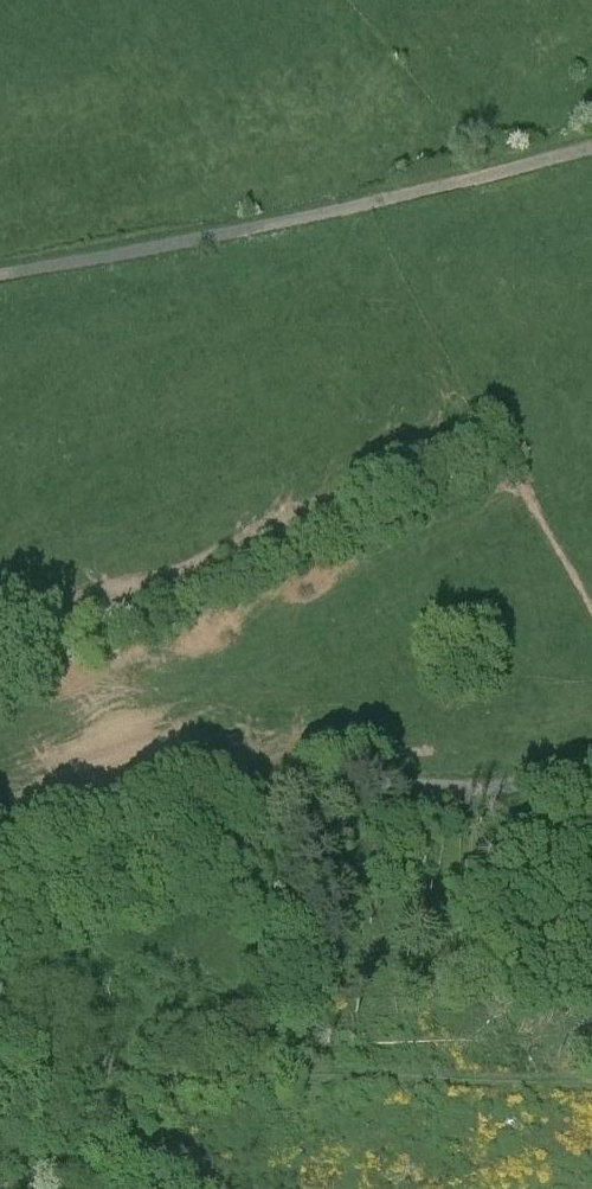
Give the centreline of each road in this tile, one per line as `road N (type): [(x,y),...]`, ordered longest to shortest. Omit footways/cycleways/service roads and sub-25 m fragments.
road 1 (track): [(0,926),(299,806),(360,800),(481,811),(591,799)]
road 2 (track): [(0,274),(255,228),(591,145)]

